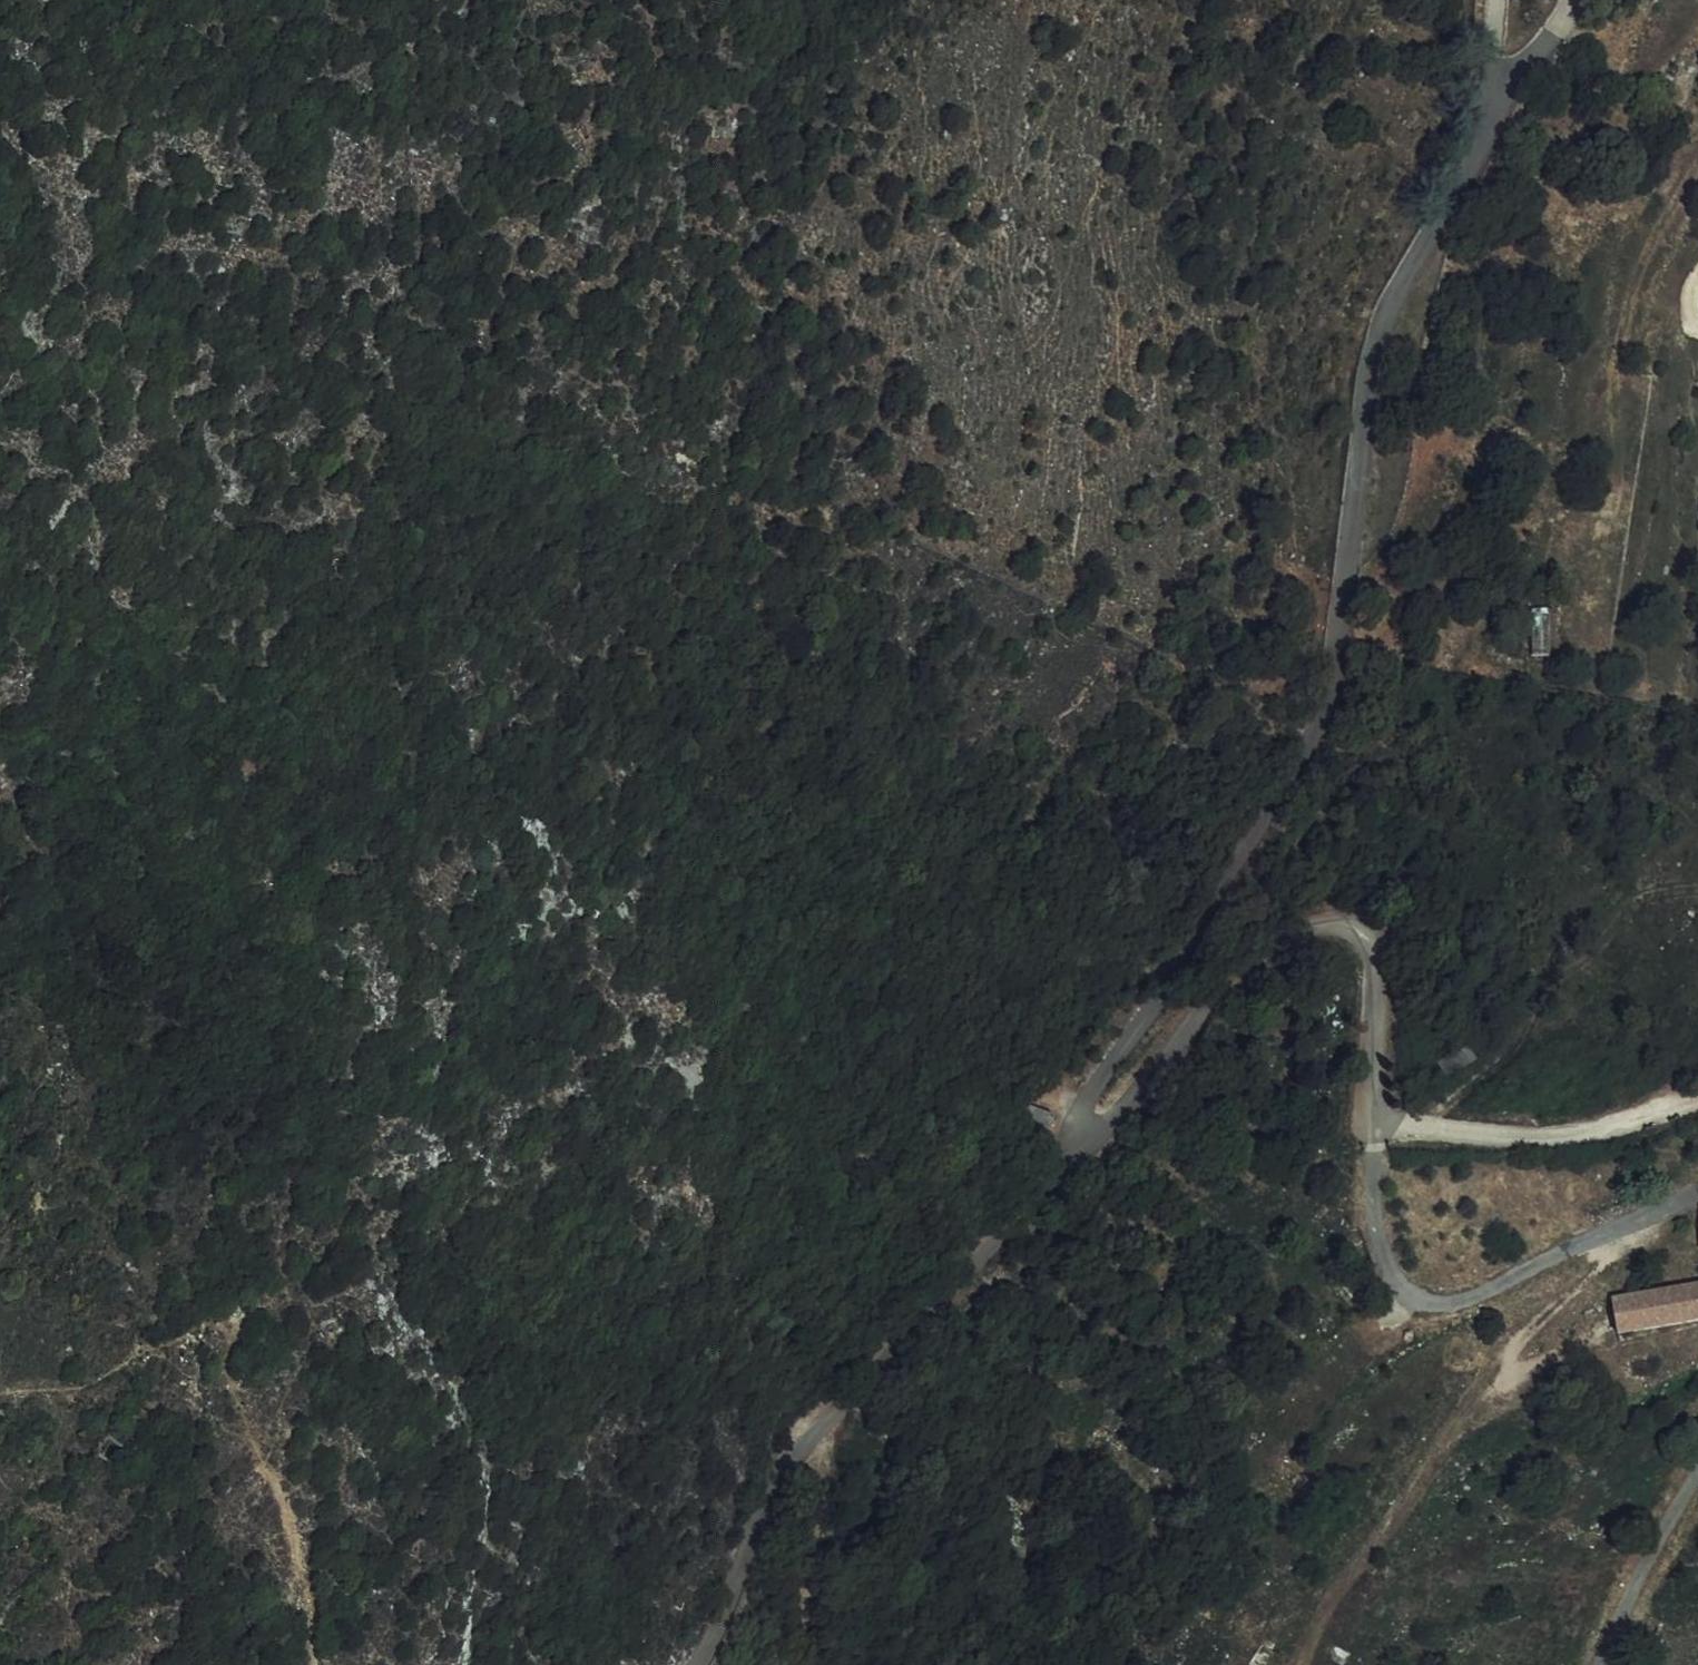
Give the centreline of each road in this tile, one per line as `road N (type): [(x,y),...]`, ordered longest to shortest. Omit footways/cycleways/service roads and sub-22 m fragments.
road 1 (unclassified): [(1374,1116),(1373,954),(1340,932),(1317,933),(1285,949),(1219,1009),(1016,1237),(842,1402),(783,1475),(695,1664)]
road 2 (track): [(1697,1102),(1596,1130),(1504,1137),(1405,1128),(1374,1116)]

